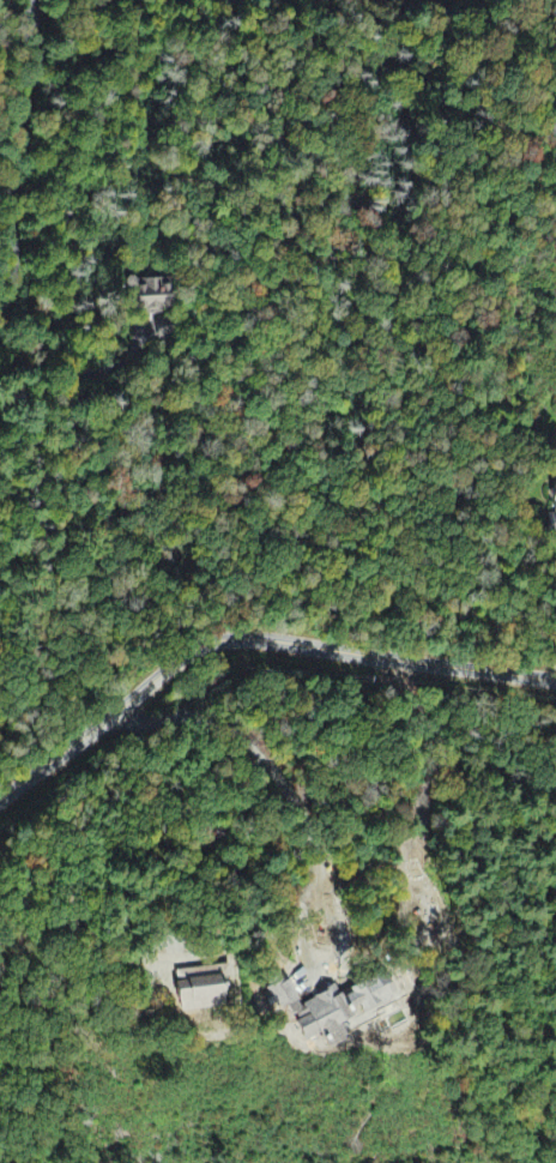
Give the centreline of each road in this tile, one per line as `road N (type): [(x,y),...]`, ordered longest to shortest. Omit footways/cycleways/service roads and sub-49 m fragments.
road 1 (residential): [(0,801),(189,653),(229,639),(555,682)]
road 2 (residential): [(26,0),(16,259),(0,284)]

